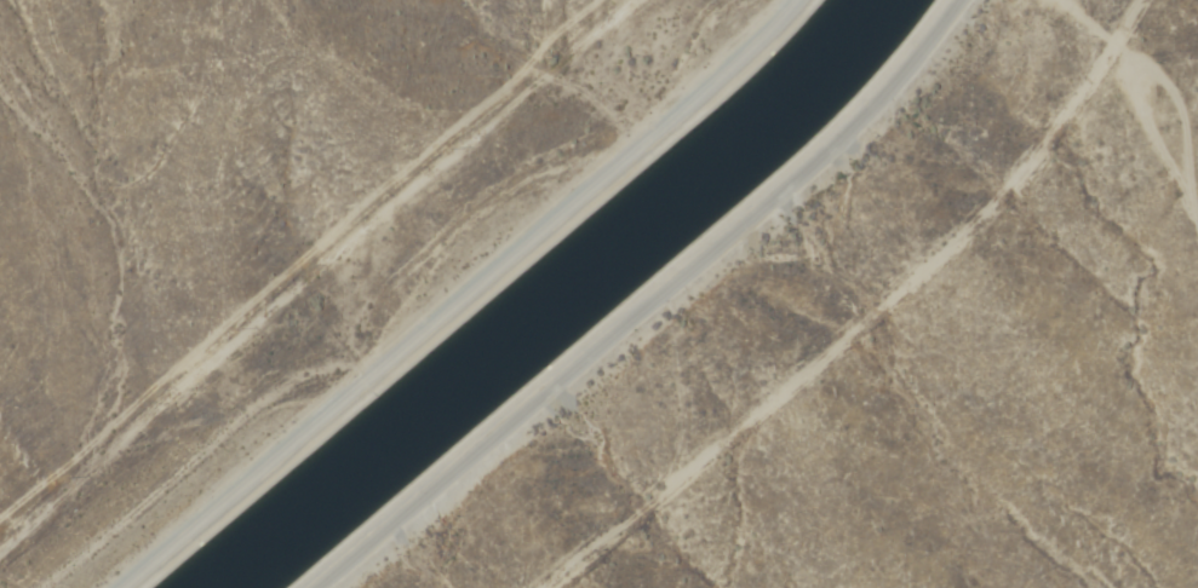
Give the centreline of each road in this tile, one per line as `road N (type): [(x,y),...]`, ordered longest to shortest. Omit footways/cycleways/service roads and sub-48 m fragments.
road 1 (track): [(581,587),(666,515),(1094,87),(1146,0)]

